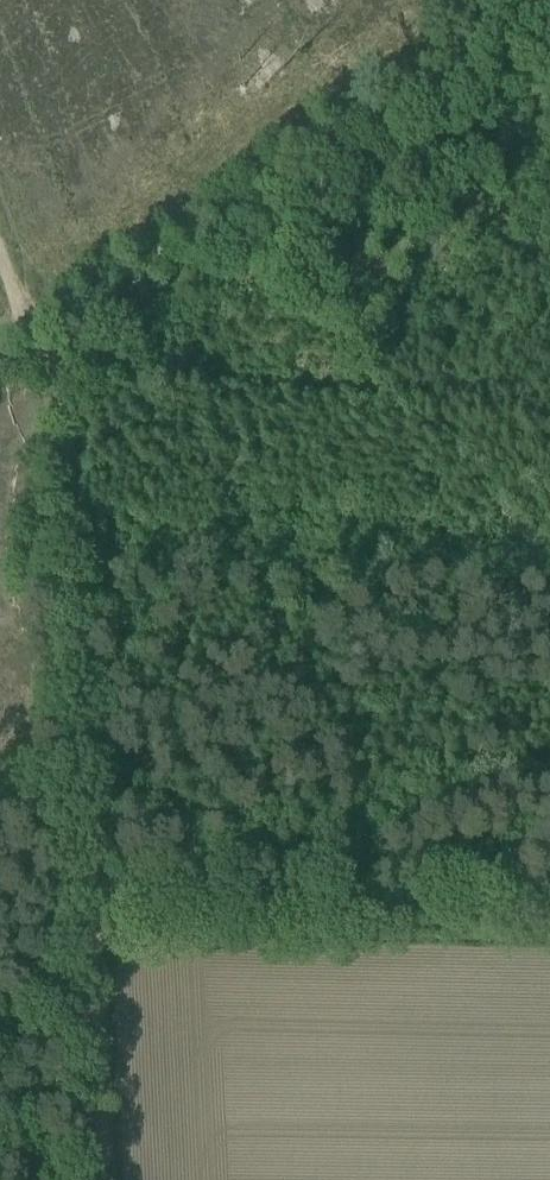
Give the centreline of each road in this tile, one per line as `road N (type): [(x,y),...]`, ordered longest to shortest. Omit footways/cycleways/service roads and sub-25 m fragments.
road 1 (track): [(66,386),(94,1037)]
road 2 (track): [(112,373),(243,209),(407,145),(496,0)]
road 3 (track): [(549,926),(89,922)]
road 4 (track): [(94,1037),(102,1179)]

